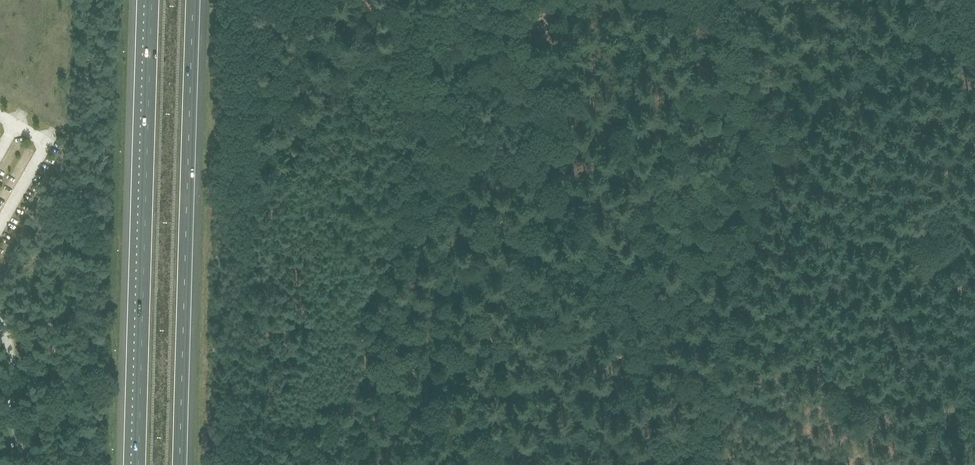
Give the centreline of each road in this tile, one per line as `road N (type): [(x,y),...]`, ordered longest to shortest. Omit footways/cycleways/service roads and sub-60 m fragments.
road 1 (motorway): [(153,0),(137,464)]
road 2 (motorway): [(181,464),(194,0)]

